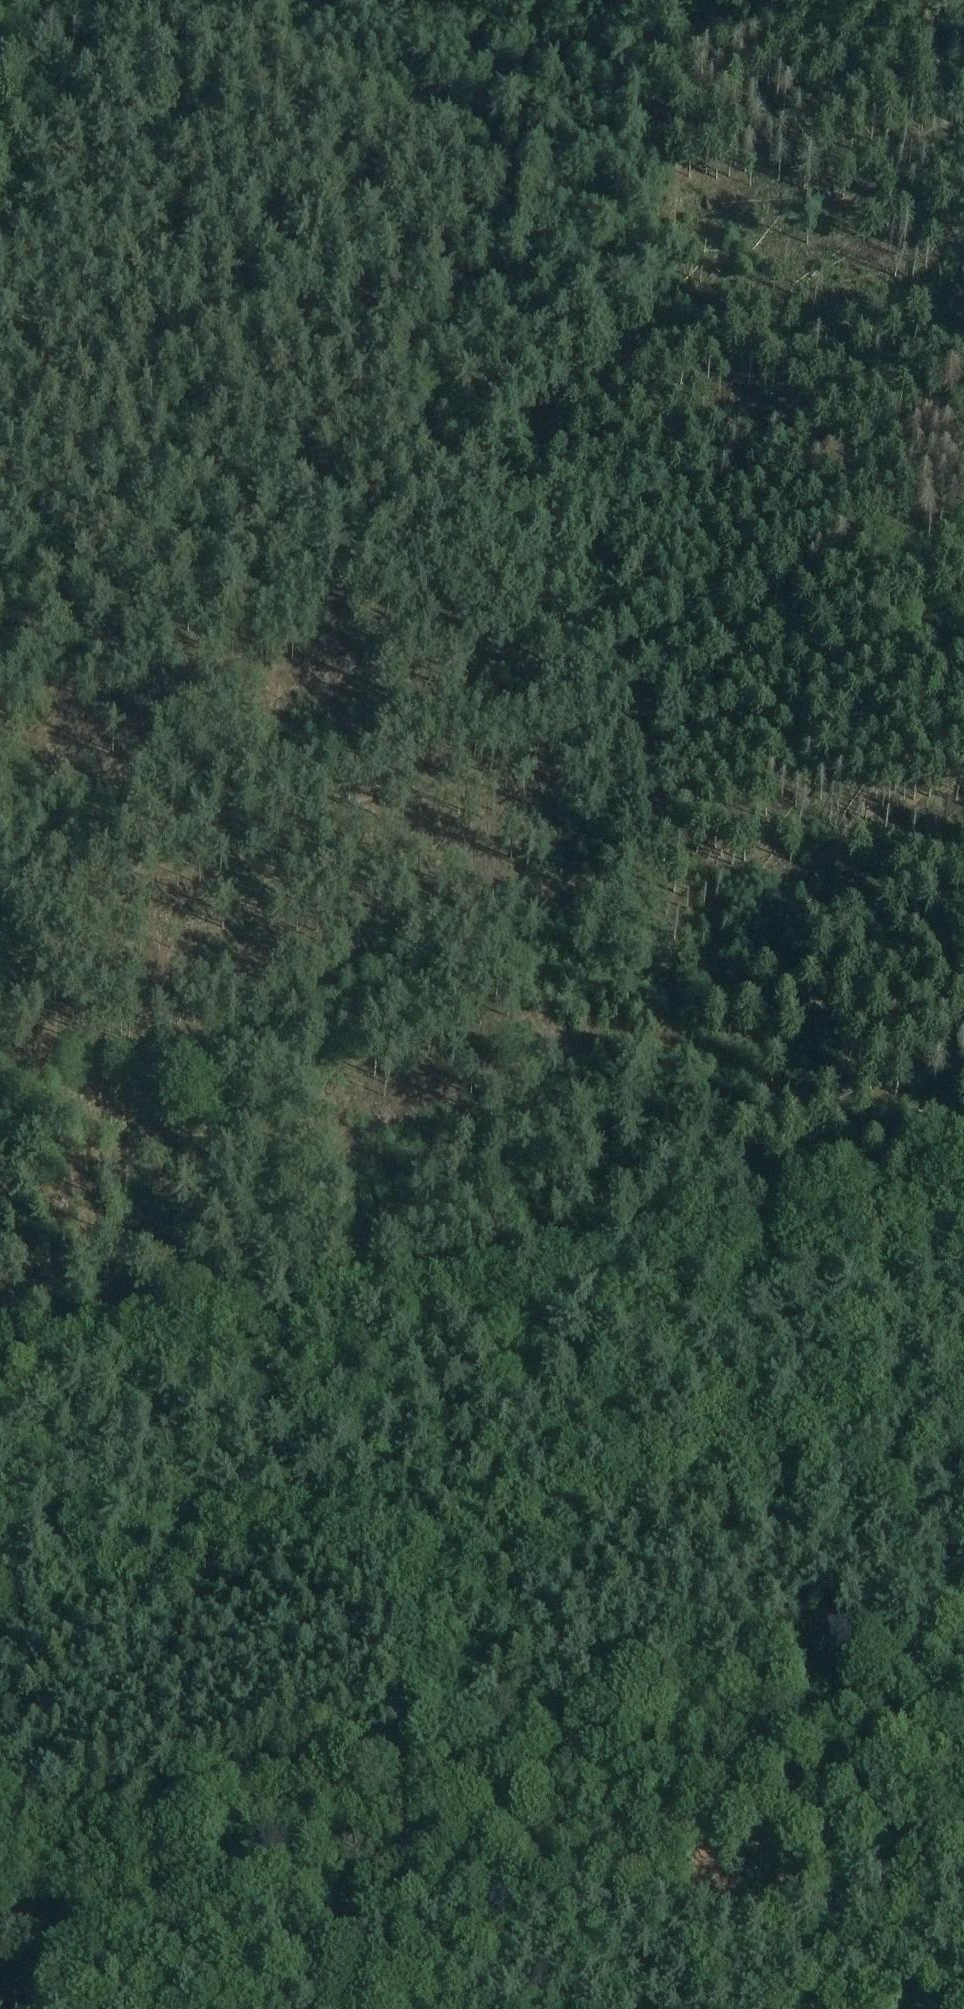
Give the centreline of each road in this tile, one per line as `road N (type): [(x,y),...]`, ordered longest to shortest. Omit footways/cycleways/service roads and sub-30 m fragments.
road 1 (track): [(963,225),(935,0)]

